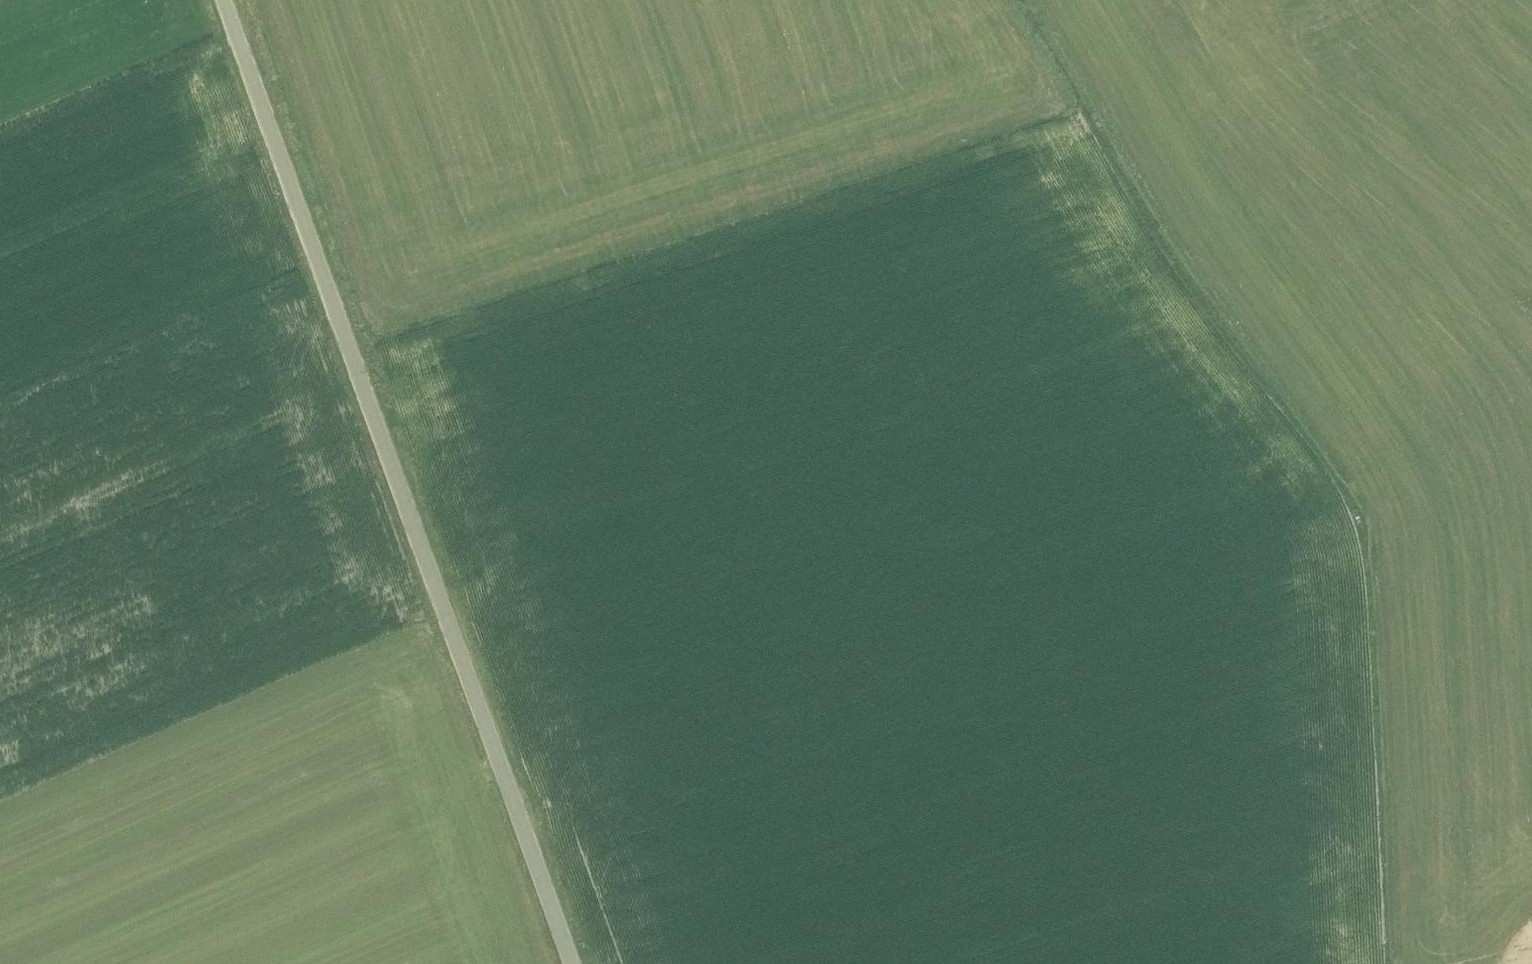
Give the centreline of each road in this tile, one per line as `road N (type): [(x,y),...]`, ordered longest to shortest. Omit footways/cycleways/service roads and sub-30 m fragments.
road 1 (unclassified): [(567,963),(218,0)]

